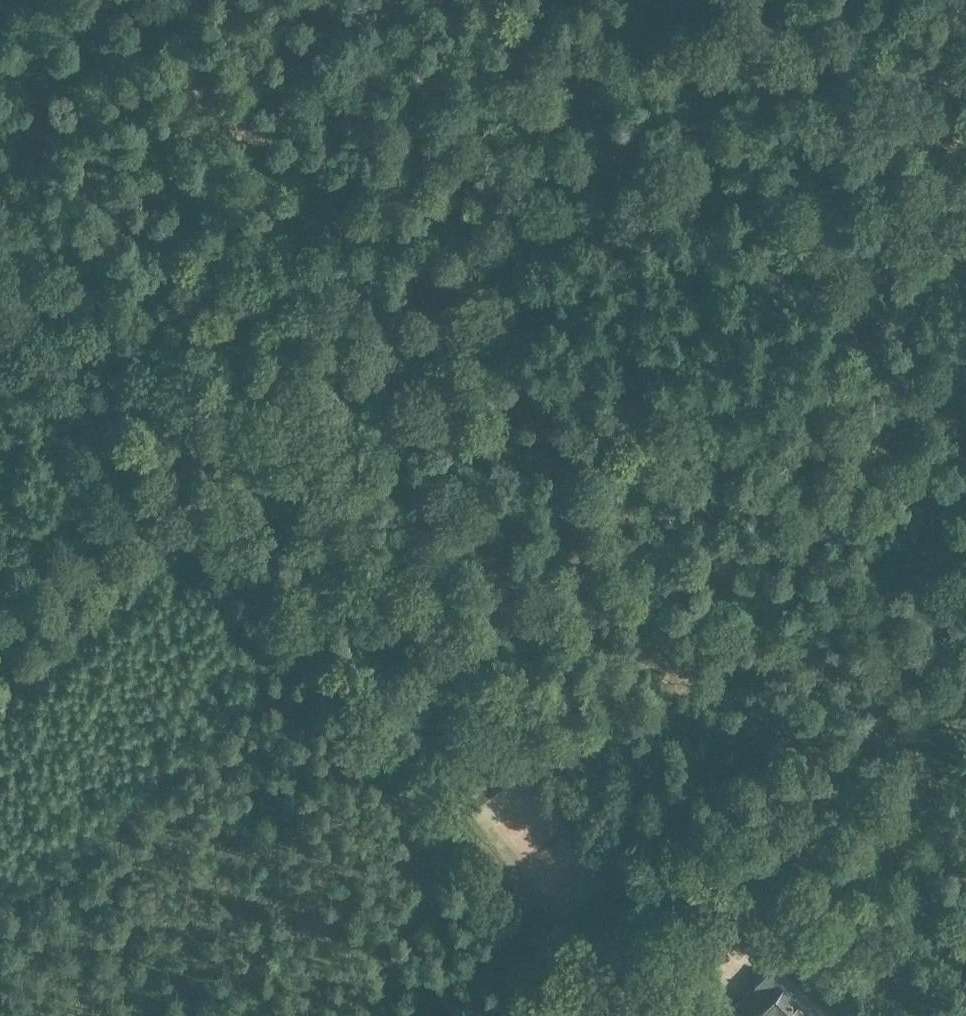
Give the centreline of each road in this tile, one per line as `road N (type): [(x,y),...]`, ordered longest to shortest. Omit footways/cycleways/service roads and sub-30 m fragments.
road 1 (track): [(909,1015),(774,935),(430,656),(0,240)]
road 2 (track): [(0,517),(89,501),(150,461),(208,440)]

